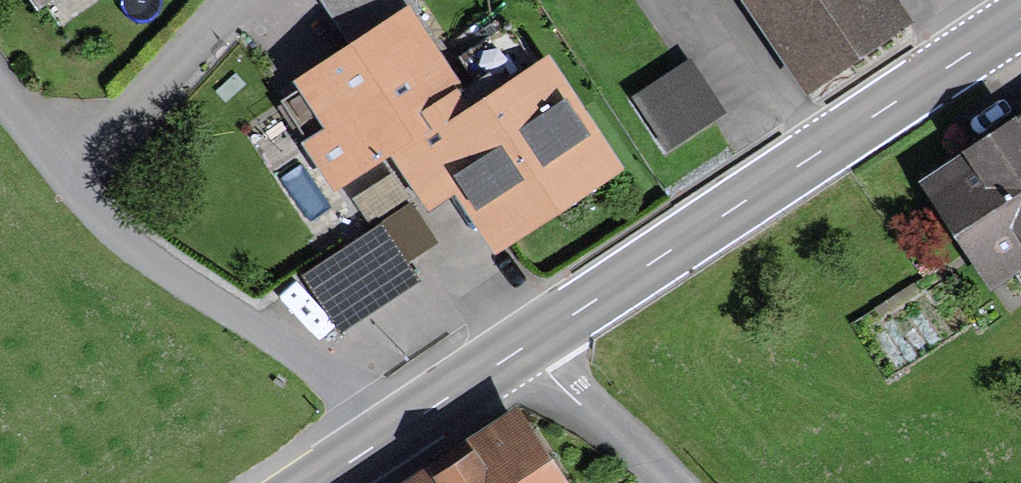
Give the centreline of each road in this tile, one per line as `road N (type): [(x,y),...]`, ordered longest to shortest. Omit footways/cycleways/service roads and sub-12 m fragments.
road 1 (primary): [(1020,18),(536,337)]
road 2 (unclassified): [(380,441),(293,354),(163,271),(63,174)]
road 3 (residential): [(240,0),(157,91),(63,174)]
road 4 (residential): [(536,337),(678,482)]
road 5 (primary): [(536,337),(380,441)]

